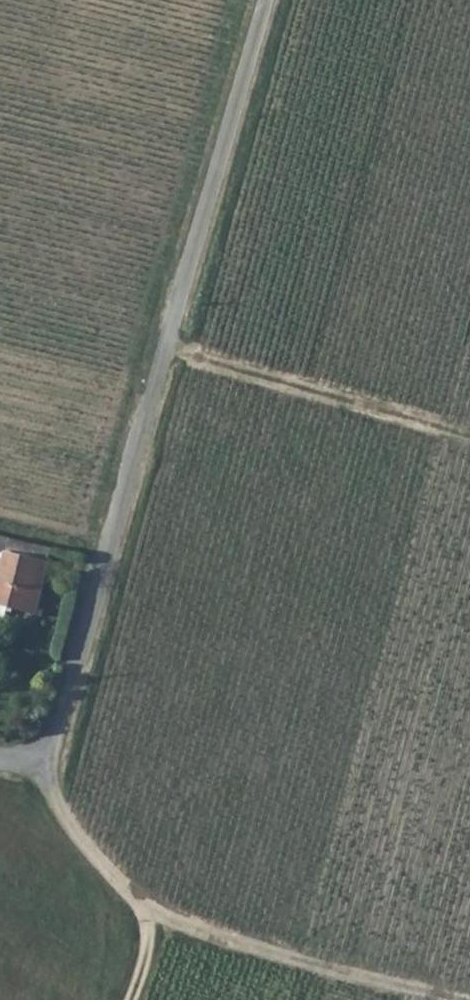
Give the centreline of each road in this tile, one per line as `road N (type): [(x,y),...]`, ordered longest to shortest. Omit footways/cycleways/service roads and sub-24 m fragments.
road 1 (unclassified): [(0,759),(33,755),(62,711),(266,0)]
road 2 (track): [(469,436),(165,350)]
road 3 (track): [(150,907),(235,944),(449,999)]
road 4 (track): [(150,907),(87,847),(33,755)]

